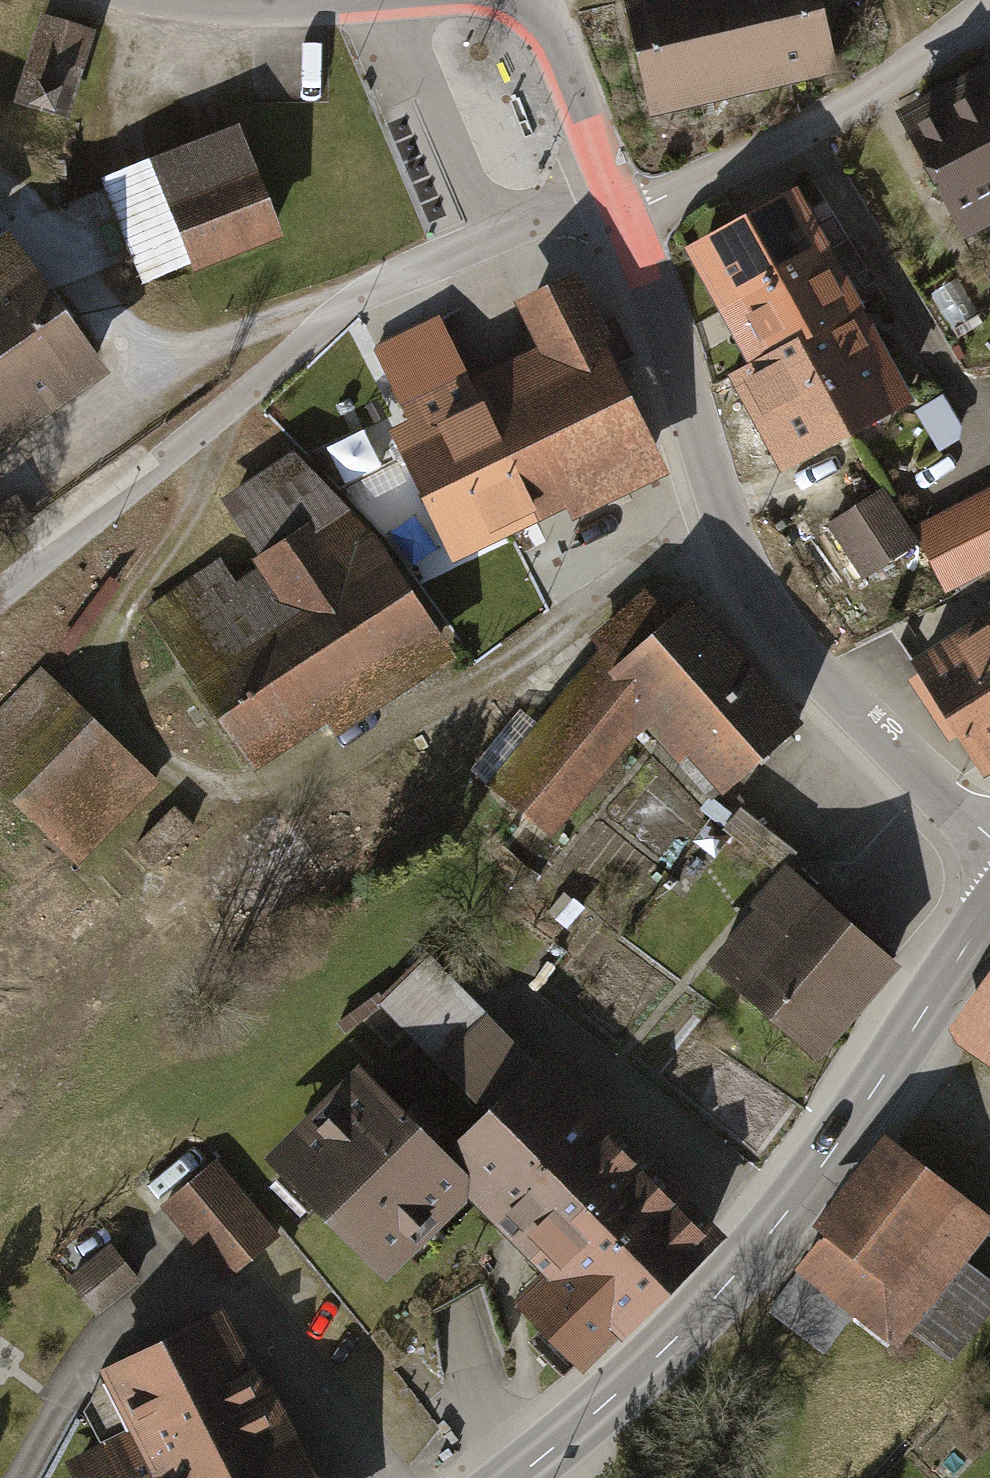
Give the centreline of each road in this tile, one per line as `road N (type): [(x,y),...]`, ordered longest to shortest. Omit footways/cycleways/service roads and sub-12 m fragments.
road 1 (residential): [(989,840),(786,634),(749,572),(539,8)]
road 2 (secondary): [(989,922),(814,1179),(734,1279),(603,1405),(505,1477)]
road 3 (residential): [(462,0),(238,11),(158,0)]
road 4 (track): [(164,376),(0,187)]

